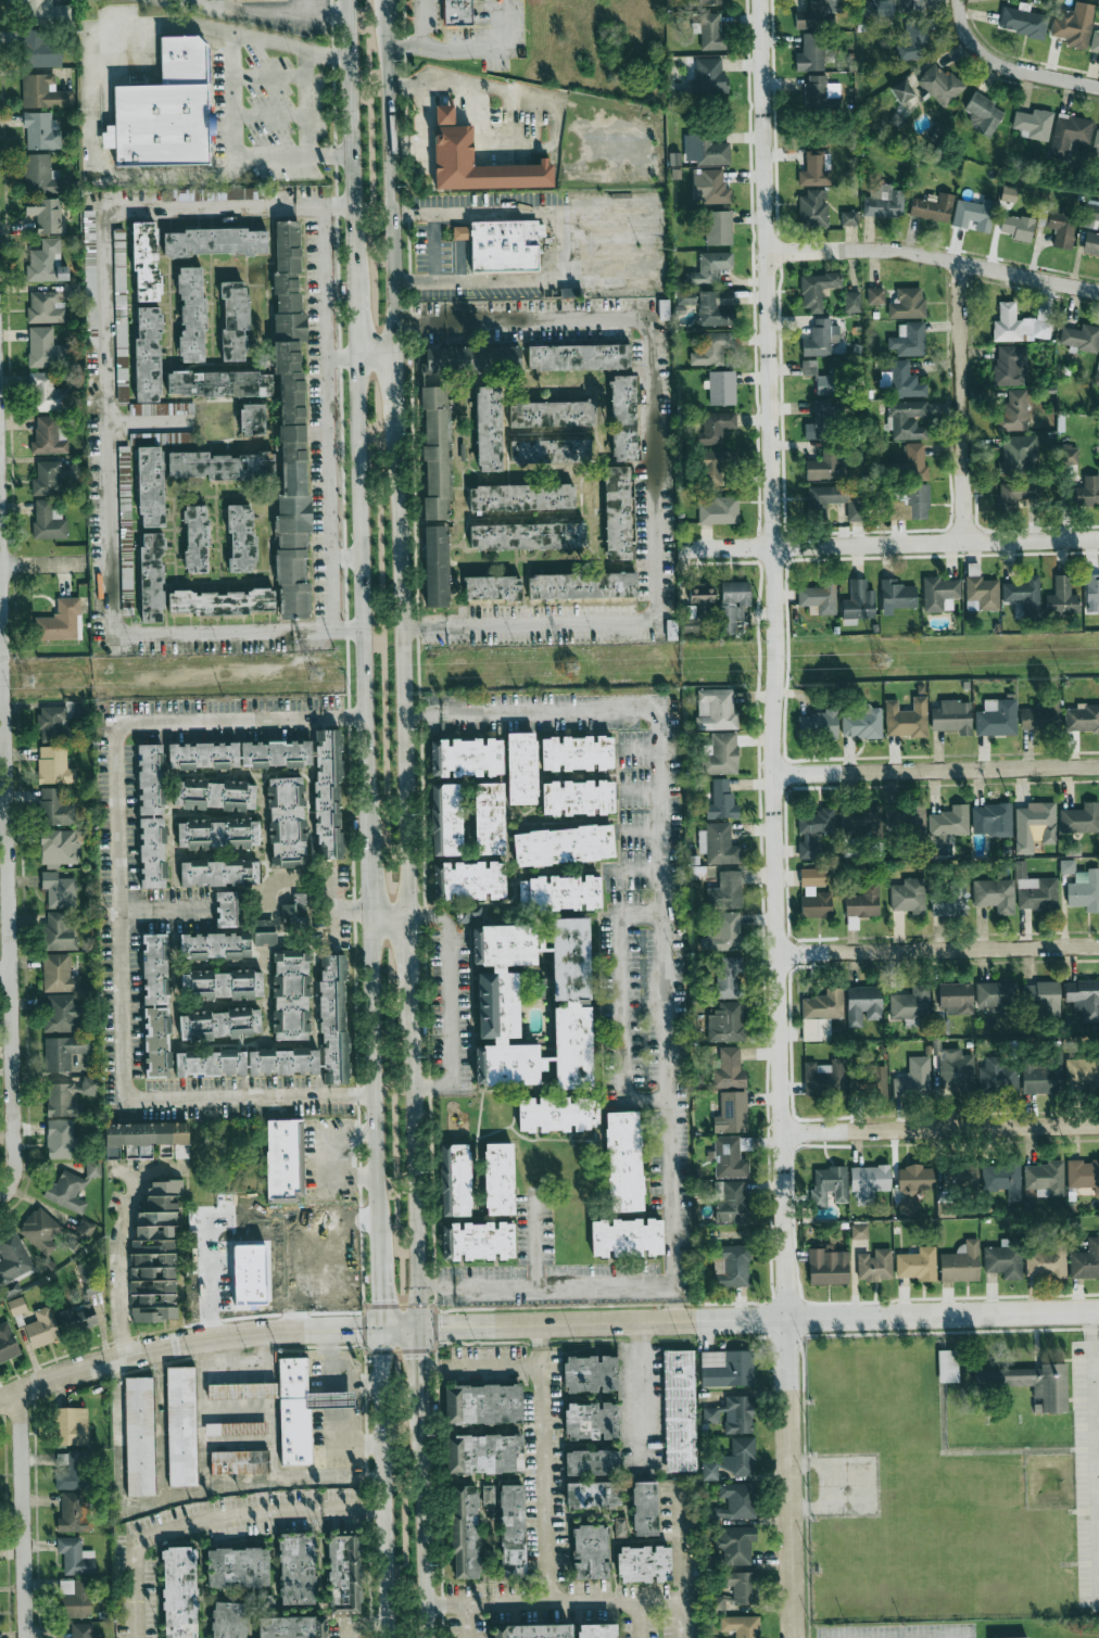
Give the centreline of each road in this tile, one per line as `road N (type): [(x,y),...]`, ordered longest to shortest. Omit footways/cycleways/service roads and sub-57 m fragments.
road 1 (residential): [(759,0),(795,1637)]
road 2 (residential): [(420,1326),(1098,1311)]
road 3 (primary): [(409,913),(396,414)]
road 4 (residential): [(0,704),(10,1167),(0,1196)]
road 5 (residential): [(0,1403),(123,1355),(265,1331),(420,1326)]
road 6 (primary): [(370,826),(379,1244)]
road 7 (residential): [(706,549),(1098,540)]
road 8 (primary): [(395,355),(387,0)]
road 9 (primary): [(420,1326),(412,987)]
road 10 (residential): [(765,252),(917,253),(1098,290)]
road 11 (residential): [(775,773),(1098,765)]
road 12 (residential): [(780,950),(1098,945)]
road 13 (residential): [(783,1125),(1098,1124)]
road 14 (primary): [(381,1328),(388,1637)]
road 15 (residential): [(960,262),(968,543)]
road 16 (primary): [(364,556),(370,826)]
road 17 (residential): [(21,1395),(26,1637)]
road 18 (primary): [(428,1637),(421,1399)]
road 19 (primary): [(358,356),(364,556)]
road 20 (residential): [(959,0),(976,46),(1010,68),(1098,86)]
road 21 (primary): [(348,0),(354,155)]
road 22 (primary): [(354,155),(356,290)]

